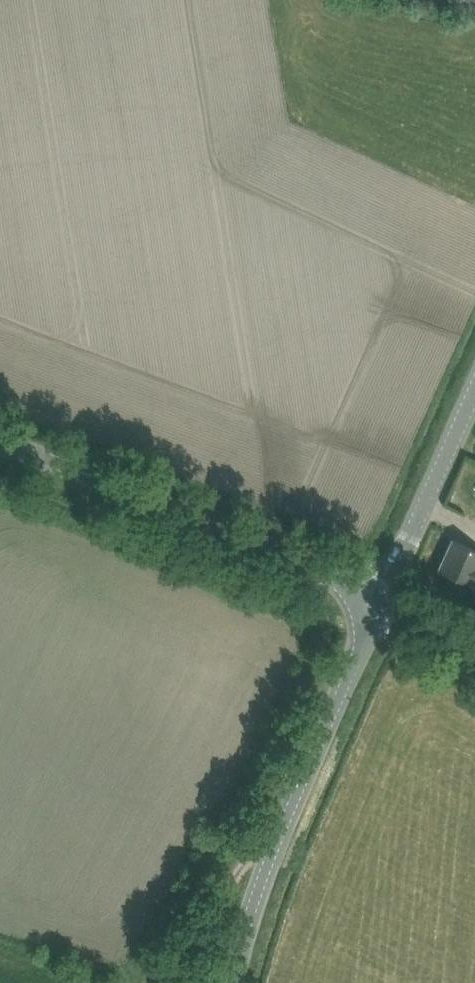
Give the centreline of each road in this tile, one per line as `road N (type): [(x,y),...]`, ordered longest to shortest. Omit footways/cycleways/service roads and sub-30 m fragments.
road 1 (tertiary): [(231,982),(257,892),(359,652),(366,592)]
road 2 (tertiary): [(366,592),(0,439)]
road 3 (unclassified): [(366,592),(400,557),(474,389)]
road 4 (unclassified): [(474,645),(366,592)]

